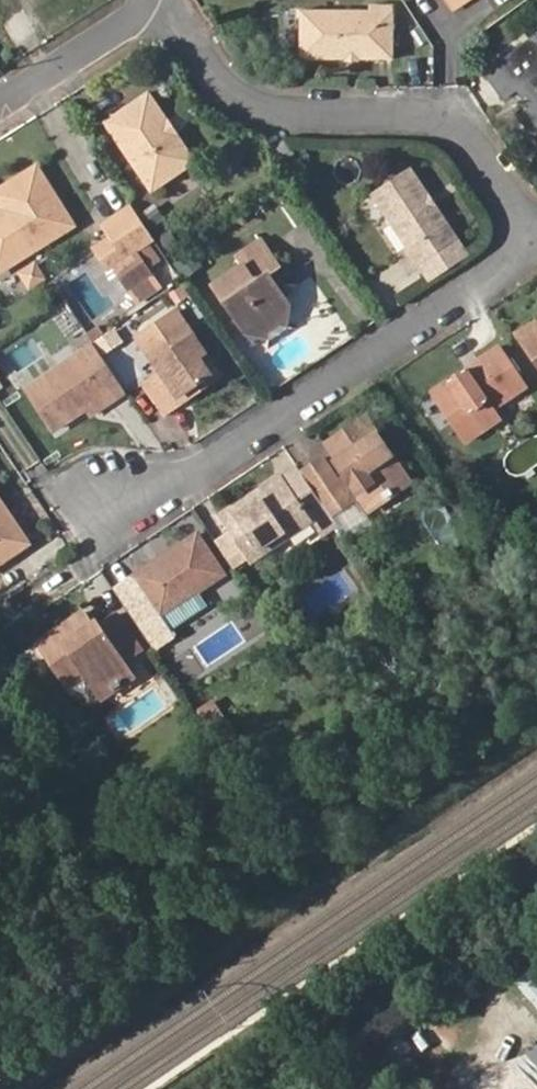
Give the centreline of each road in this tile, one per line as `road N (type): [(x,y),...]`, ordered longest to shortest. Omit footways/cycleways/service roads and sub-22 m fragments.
road 1 (residential): [(522,249),(505,269),(186,471),(102,497)]
road 2 (residential): [(159,1),(240,100),(265,111),(447,124),(525,229),(522,249)]
road 3 (residential): [(159,1),(0,105)]

